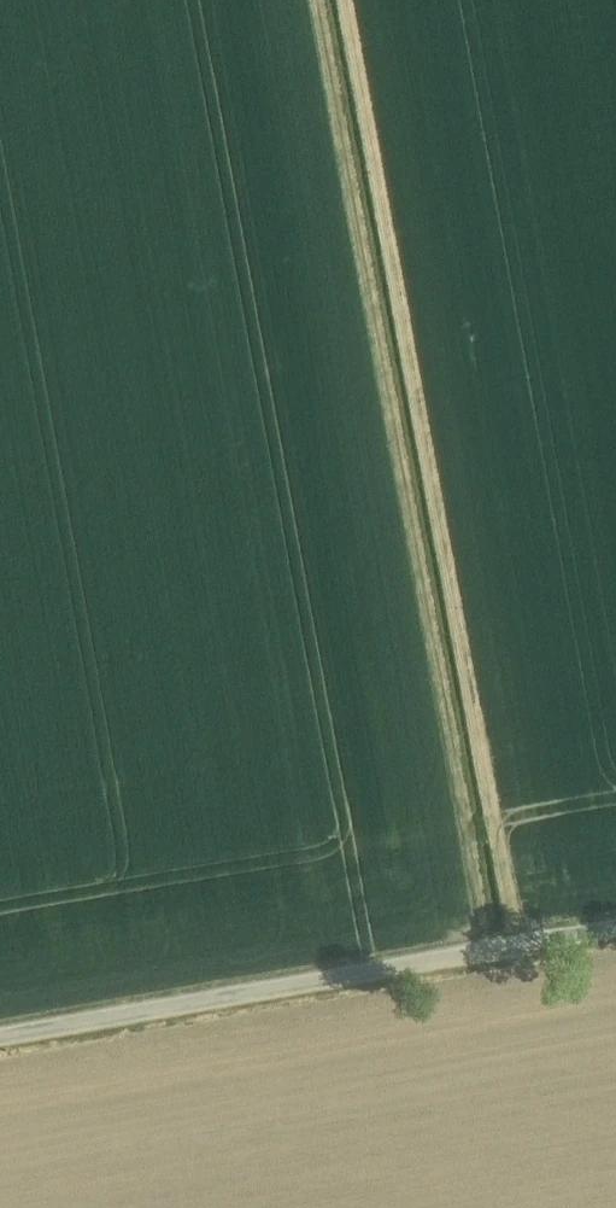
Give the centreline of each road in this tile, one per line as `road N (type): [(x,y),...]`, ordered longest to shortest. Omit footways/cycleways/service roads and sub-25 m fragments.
road 1 (unclassified): [(0,1037),(615,928)]

